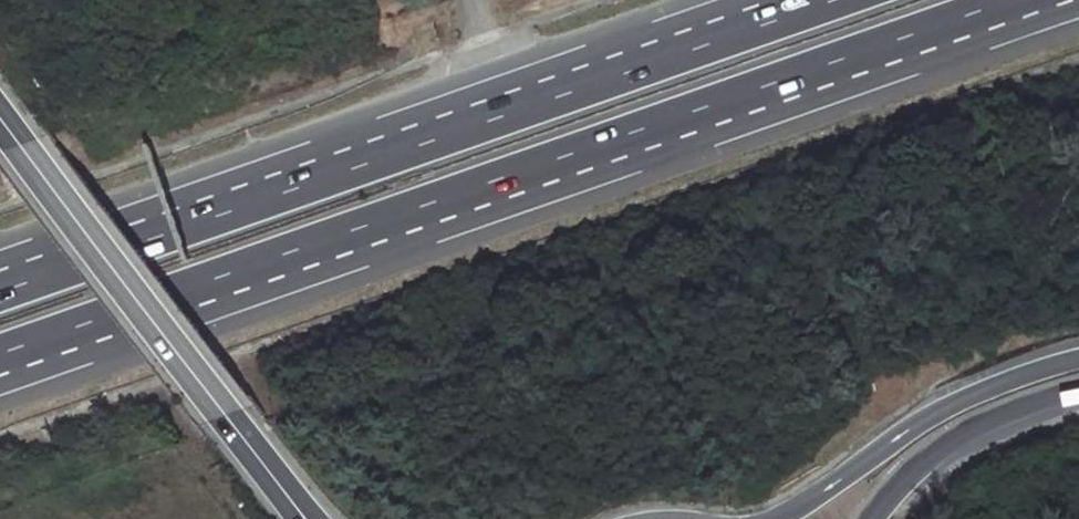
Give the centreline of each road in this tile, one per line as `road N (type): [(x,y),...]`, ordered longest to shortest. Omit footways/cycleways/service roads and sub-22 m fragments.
road 1 (motorway): [(0,363),(475,217),(1078,10)]
road 2 (motorway): [(0,353),(1011,0)]
road 3 (motorway): [(836,0),(0,294)]
road 4 (tertiary): [(306,518),(0,121)]
road 5 (motorway): [(1078,367),(962,403),(778,518)]
road 6 (motorway): [(869,518),(911,472),(968,430),(1078,389)]

